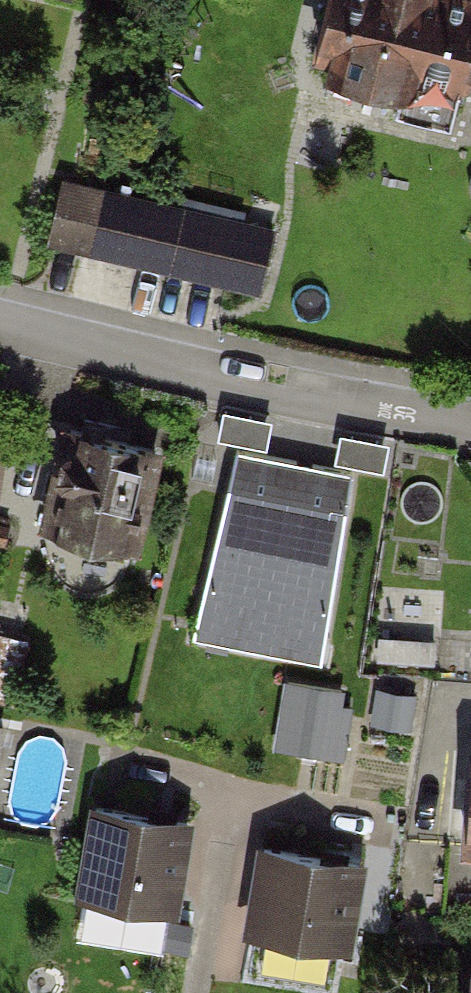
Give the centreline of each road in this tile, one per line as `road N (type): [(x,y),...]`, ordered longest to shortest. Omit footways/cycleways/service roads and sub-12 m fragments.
road 1 (residential): [(470,423),(298,398),(0,329)]

